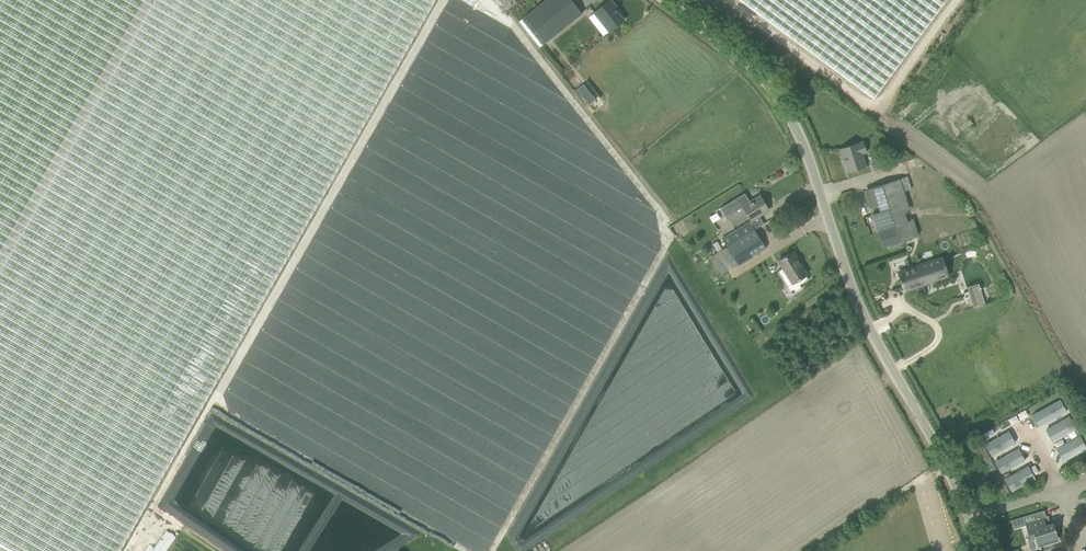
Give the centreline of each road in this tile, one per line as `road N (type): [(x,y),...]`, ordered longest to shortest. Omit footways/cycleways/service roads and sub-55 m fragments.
road 1 (unclassified): [(968,518),(876,342),(792,119),(737,54),(664,0)]

